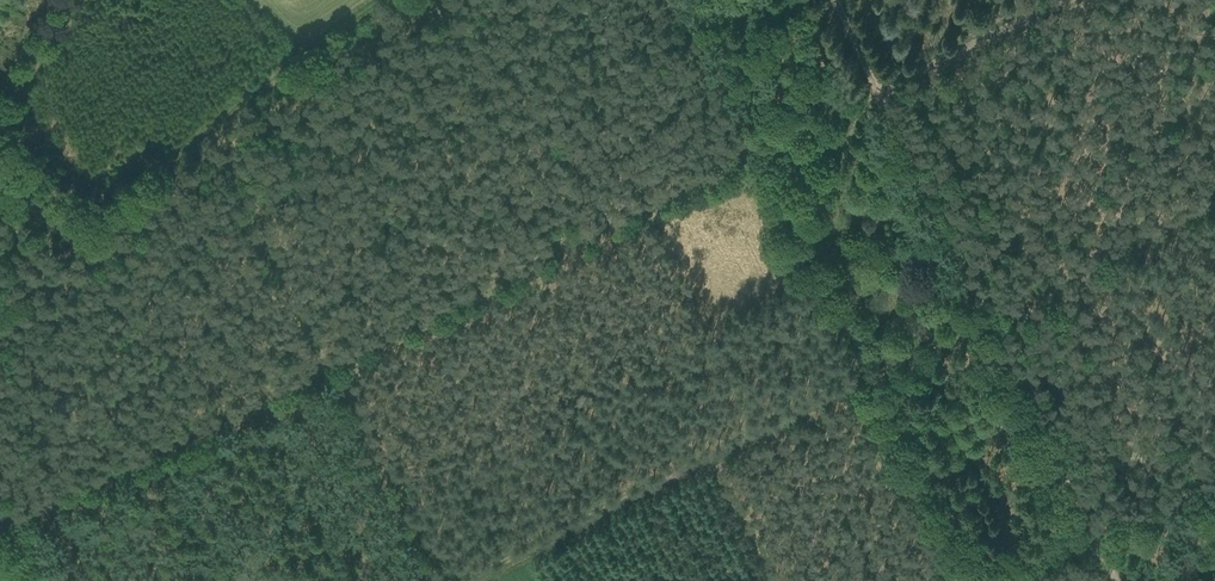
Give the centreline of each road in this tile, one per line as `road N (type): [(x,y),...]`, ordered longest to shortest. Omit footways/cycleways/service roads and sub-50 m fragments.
road 1 (track): [(392,0),(229,125),(328,362),(9,518),(0,500)]
road 2 (track): [(1116,580),(832,0)]

